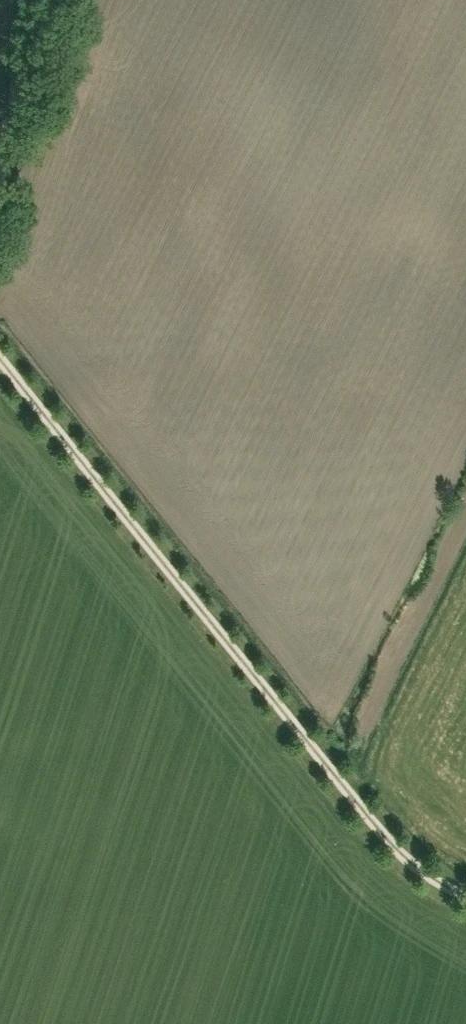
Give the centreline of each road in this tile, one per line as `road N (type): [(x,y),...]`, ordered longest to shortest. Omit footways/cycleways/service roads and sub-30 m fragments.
road 1 (unclassified): [(0,157),(58,0)]

